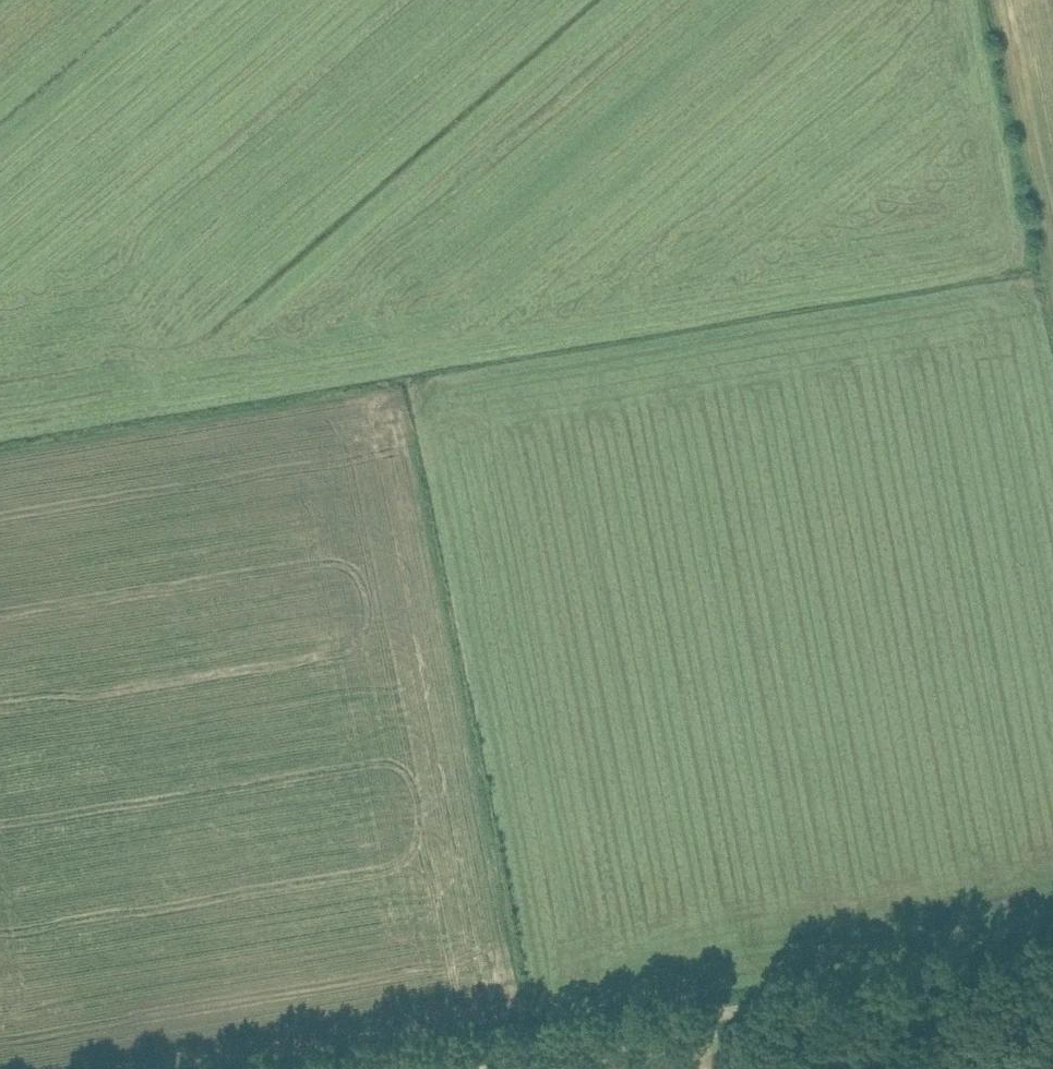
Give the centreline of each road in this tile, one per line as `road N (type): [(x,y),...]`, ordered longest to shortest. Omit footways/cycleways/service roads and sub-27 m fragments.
road 1 (unclassified): [(380,1068),(1052,959)]

